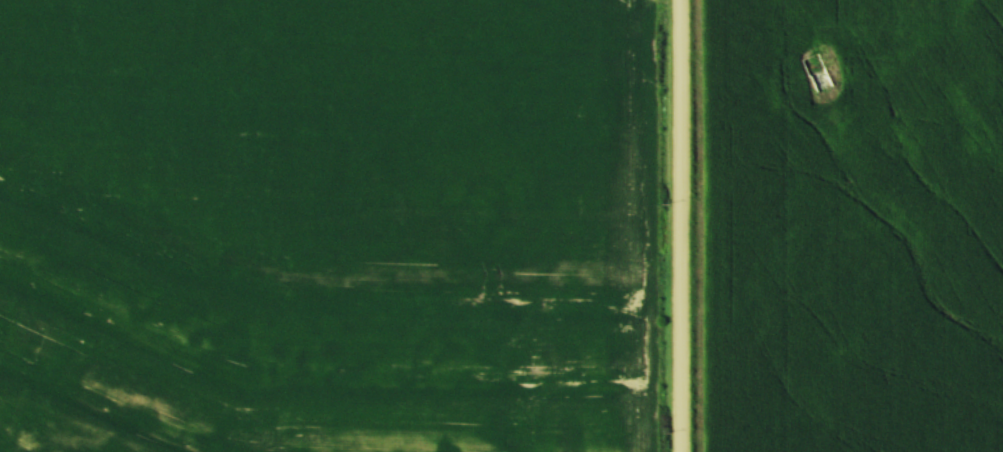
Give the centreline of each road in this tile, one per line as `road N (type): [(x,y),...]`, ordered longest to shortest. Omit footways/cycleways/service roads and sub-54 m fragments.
road 1 (tertiary): [(680,451),(681,0)]

